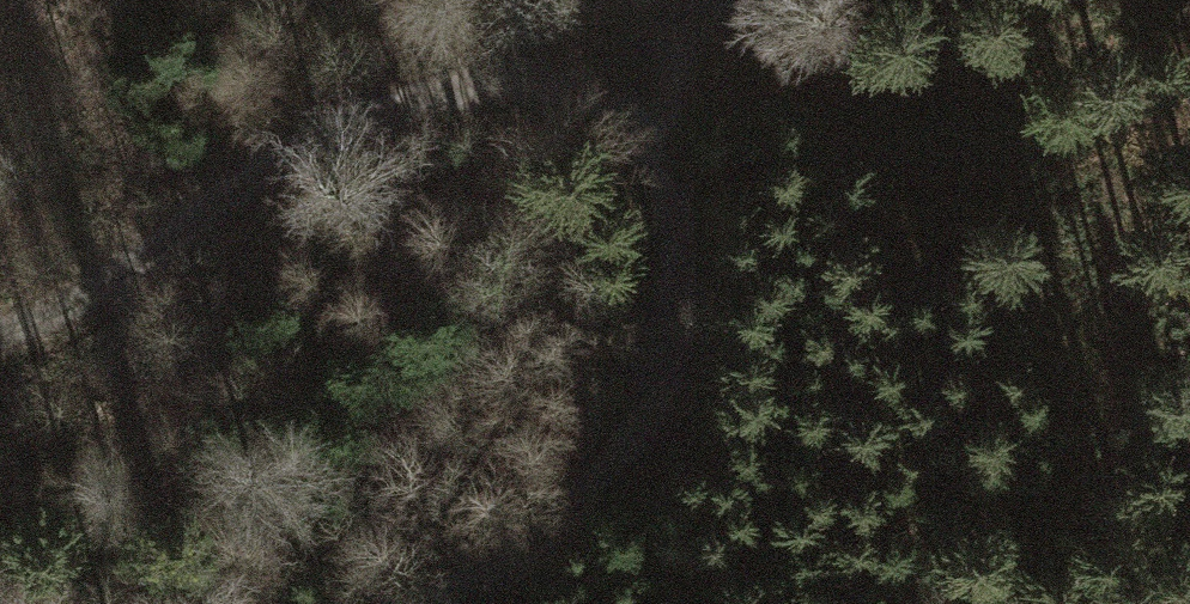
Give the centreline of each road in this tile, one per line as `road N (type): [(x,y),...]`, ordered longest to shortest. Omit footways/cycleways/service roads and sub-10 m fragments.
road 1 (track): [(593,76),(452,84),(276,150),(92,299),(0,332)]
road 2 (track): [(431,603),(497,576),(638,437),(667,302),(658,172),(593,76)]
road 3 (track): [(716,0),(593,76)]

